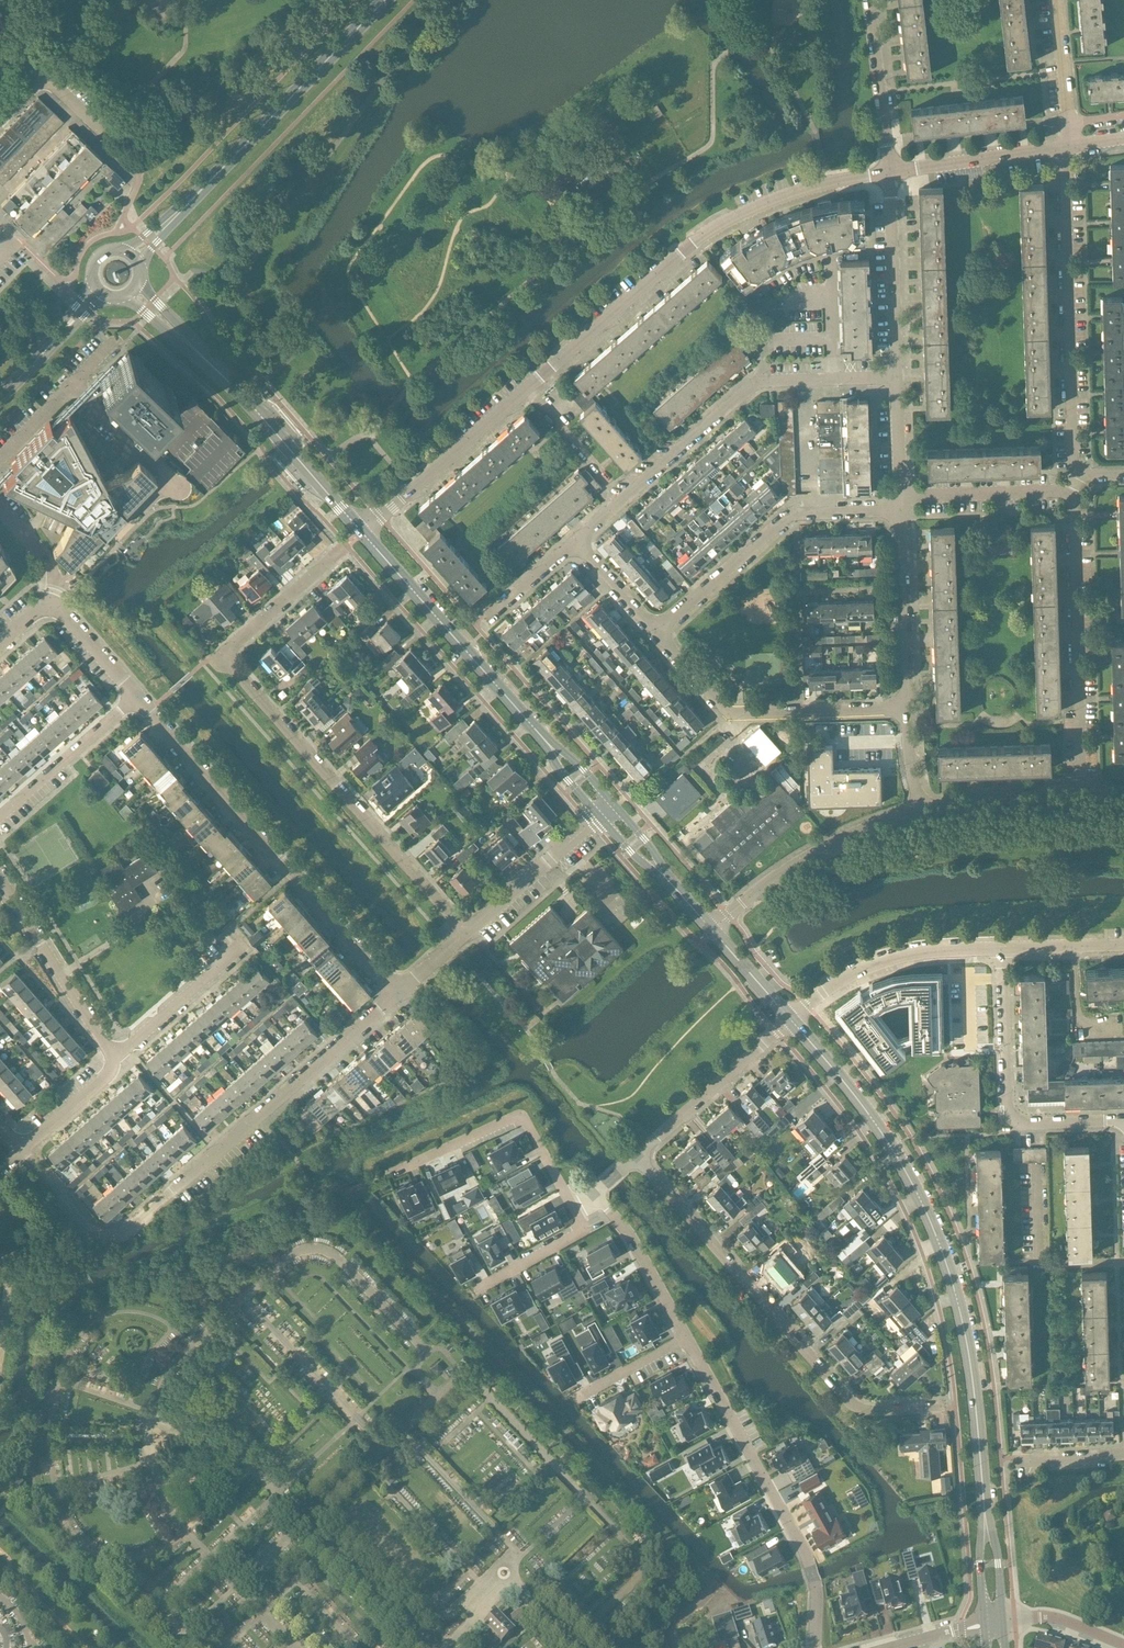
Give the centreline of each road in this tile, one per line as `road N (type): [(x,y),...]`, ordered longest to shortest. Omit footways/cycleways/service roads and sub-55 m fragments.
road 1 (residential): [(362,532),(712,229),(829,182),(890,172)]
road 2 (tertiary): [(985,1505),(964,1322),(934,1228),(878,1128),(791,1020)]
road 3 (residential): [(468,932),(229,664),(237,644),(347,546)]
road 4 (unclassified): [(395,995),(118,1233),(94,1234),(22,1150)]
road 5 (residential): [(942,1407),(855,1407),(641,1155)]
road 6 (unclassified): [(395,995),(135,696)]
road 7 (residential): [(576,542),(753,384),(897,379)]
road 8 (residential): [(815,1647),(808,1558),(686,1340)]
road 9 (residential): [(1073,484),(1065,146)]
road 10 (residential): [(1081,792),(1073,484)]
road 11 (residential): [(656,631),(790,514),(900,505)]
road 12 (tertiary): [(184,205),(386,0)]
road 13 (residential): [(903,706),(729,713),(656,631)]
road 14 (tertiary): [(532,726),(362,532)]
road 15 (tertiary): [(362,532),(193,346)]
road 16 (unclassified): [(915,804),(839,834),(711,928)]
road 17 (residential): [(791,1020),(861,967),(906,953),(1003,950)]
road 18 (residential): [(402,1165),(520,1119),(571,1208)]
road 19 (residential): [(117,1062),(0,878)]
road 20 (unclassified): [(897,379),(890,172)]
road 21 (residential): [(641,1155),(791,1020)]
road 22 (unclassified): [(903,706),(900,505)]
road 23 (unclassified): [(135,696),(48,597),(0,639)]
road 24 (residential): [(1123,1262),(1038,1265),(1034,1163)]
road 25 (residential): [(0,818),(135,696)]
road 26 (residential): [(900,505),(923,496),(1060,496),(1073,484)]
road 27 (residential): [(890,172),(1065,146)]
road 28 (unclassified): [(600,818),(468,932)]
road 29 (residential): [(1006,1124),(1003,950)]
road 30 (unclassified): [(890,172),(870,0)]
road 31 (residential): [(686,1340),(646,1261),(593,1196)]
road 32 (residential): [(117,1062),(242,945)]
road 33 (unclassified): [(1081,792),(915,804)]
road 34 (residential): [(1065,146),(1056,0)]
road 35 (residential): [(571,1208),(583,1232),(481,1288)]
road 36 (residential): [(0,59),(17,55),(101,133)]
road 37 (residential): [(22,1150),(117,1062)]
road 38 (unclassified): [(900,505),(897,379)]
road 39 (unclassified): [(1003,1620),(1068,1621),(1123,1644)]
road 40 (tertiary): [(791,1020),(711,928)]
road 41 (residential): [(1003,950),(1123,946)]

